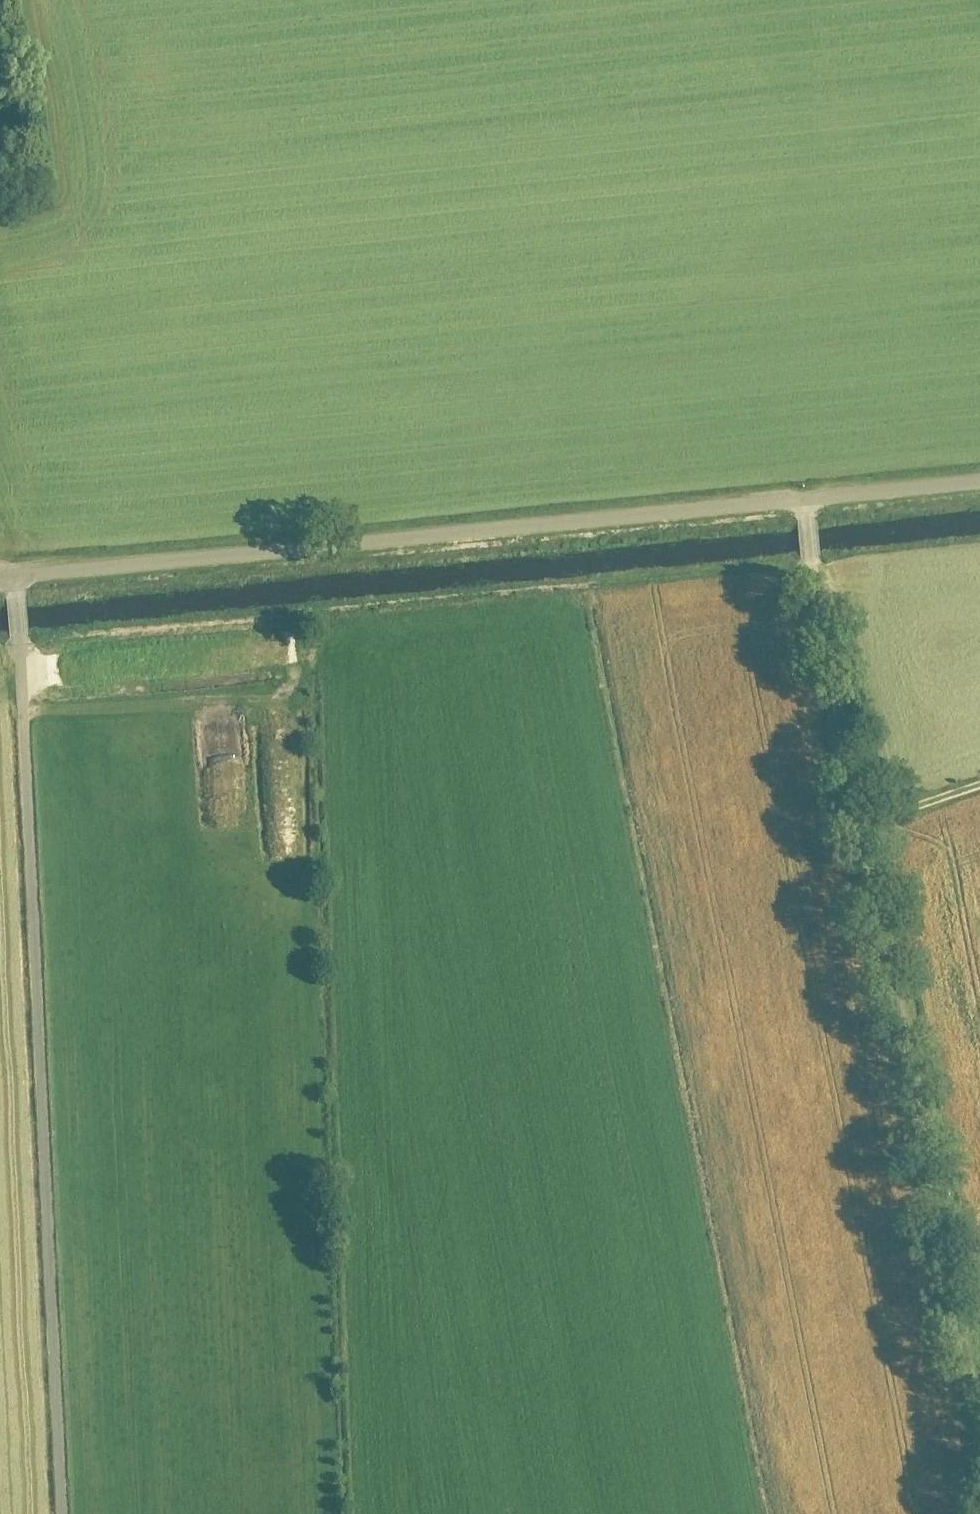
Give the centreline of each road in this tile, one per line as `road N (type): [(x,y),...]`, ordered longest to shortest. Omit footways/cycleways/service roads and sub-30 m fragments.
road 1 (unclassified): [(979,482),(0,573)]
road 2 (track): [(803,501),(817,609),(979,1428)]
road 3 (track): [(859,823),(979,787)]

